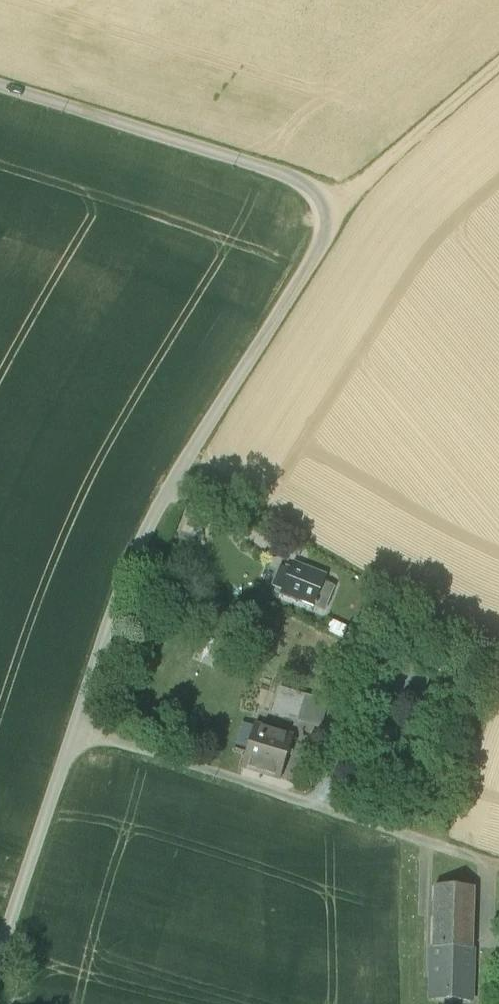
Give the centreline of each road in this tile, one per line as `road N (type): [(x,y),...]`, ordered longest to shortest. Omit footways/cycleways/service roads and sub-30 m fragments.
road 1 (unclassified): [(0,946),(133,569),(177,476),(319,248),(324,216),(307,188),(284,176),(0,89)]
road 2 (track): [(79,730),(498,864)]
road 3 (track): [(498,65),(357,187),(320,204)]

